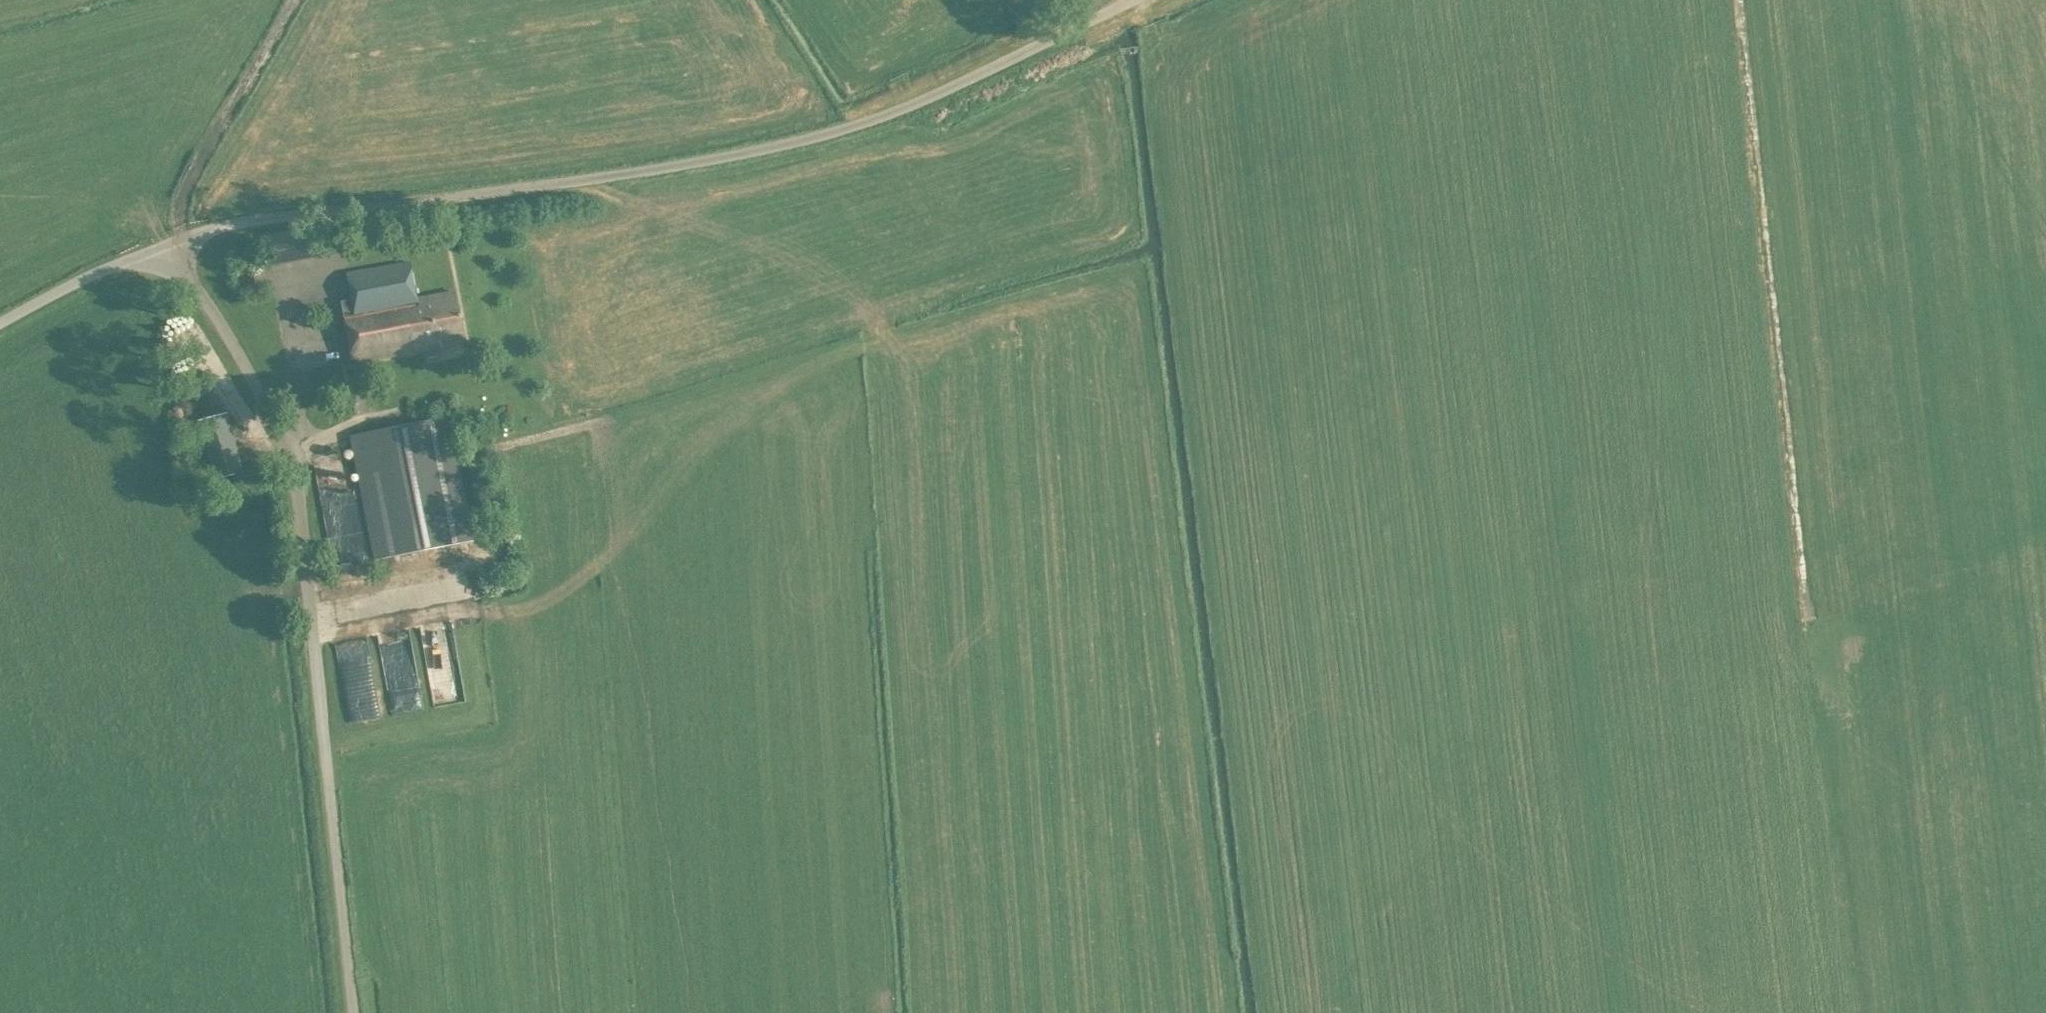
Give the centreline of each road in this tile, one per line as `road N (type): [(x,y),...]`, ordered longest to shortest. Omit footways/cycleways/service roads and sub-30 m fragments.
road 1 (unclassified): [(167,241),(256,216),(687,167),(825,126),(1014,53),(1125,0)]
road 2 (unclassified): [(352,1012),(293,463),(167,241)]
road 3 (unclassified): [(0,319),(167,241)]

